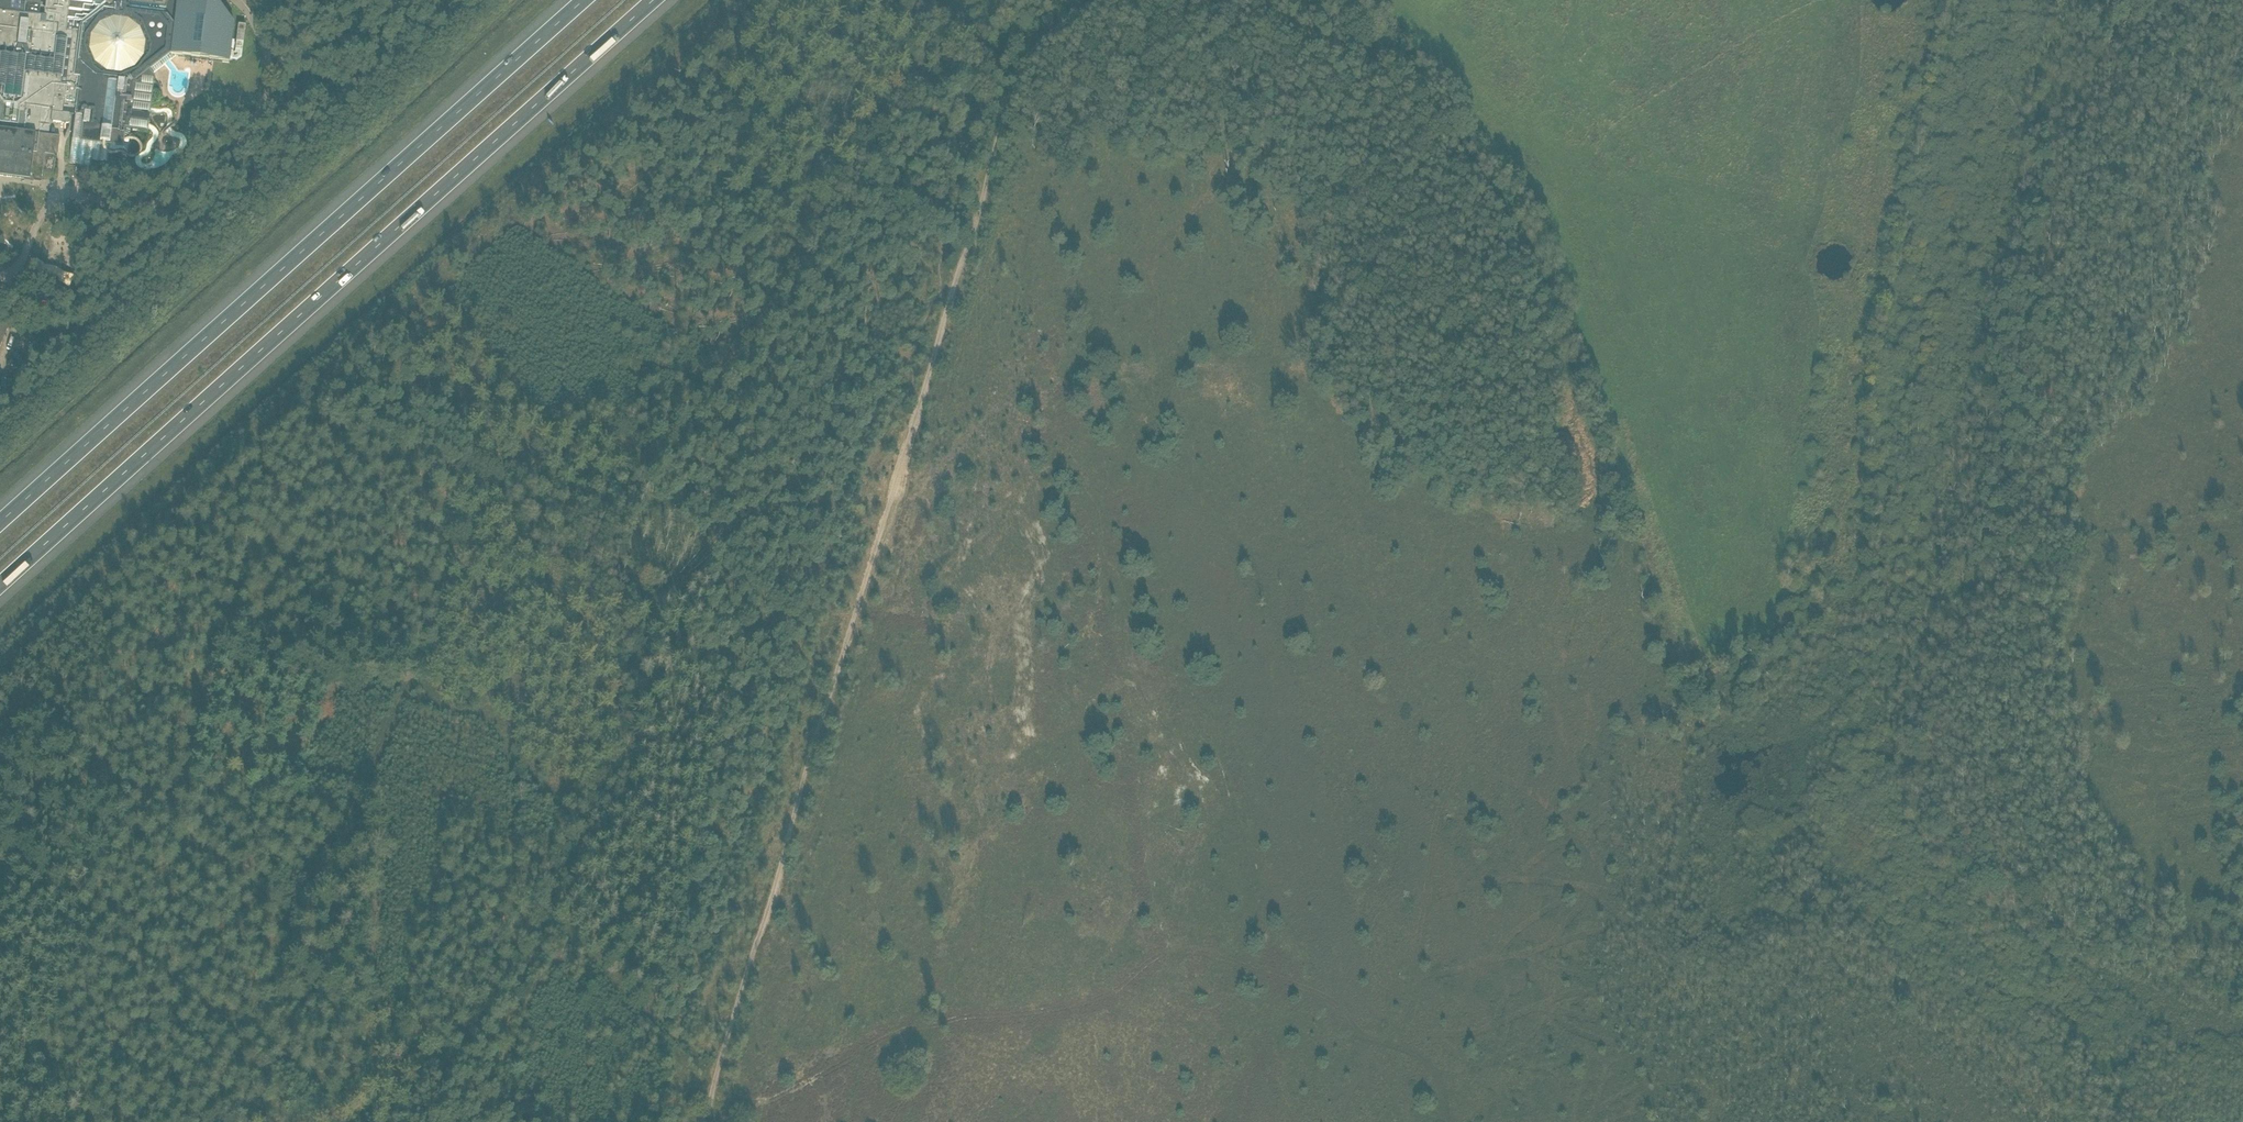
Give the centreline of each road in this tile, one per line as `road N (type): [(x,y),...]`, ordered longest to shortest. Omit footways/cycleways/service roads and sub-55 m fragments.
road 1 (track): [(977,218),(706,1121)]
road 2 (motorway): [(0,586),(653,0)]
road 3 (motorway): [(583,0),(0,523)]
road 4 (track): [(796,248),(606,525),(623,766),(541,891)]
road 5 (track): [(1100,0),(1056,25),(1030,53),(977,218)]

